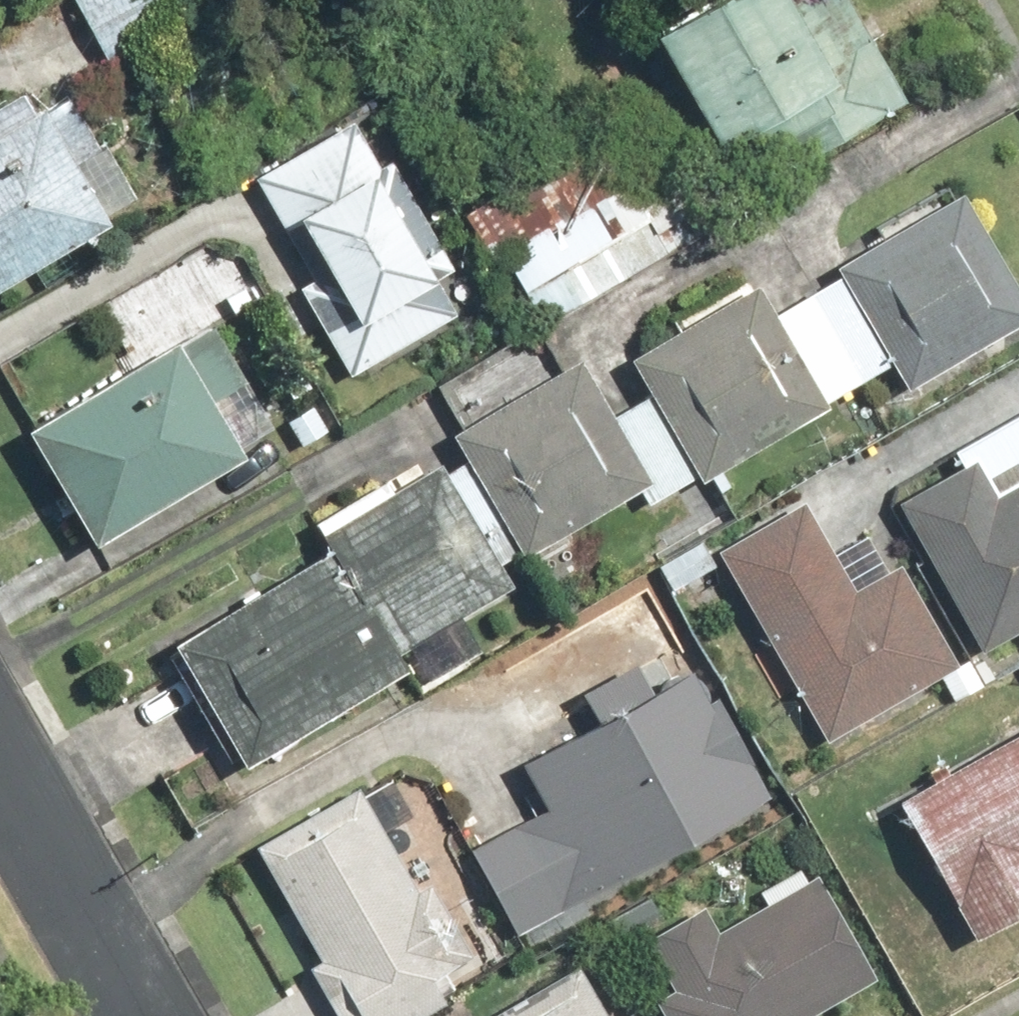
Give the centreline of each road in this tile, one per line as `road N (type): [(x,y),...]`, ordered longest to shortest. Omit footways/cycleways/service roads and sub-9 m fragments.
road 1 (residential): [(145,1015),(0,765)]

